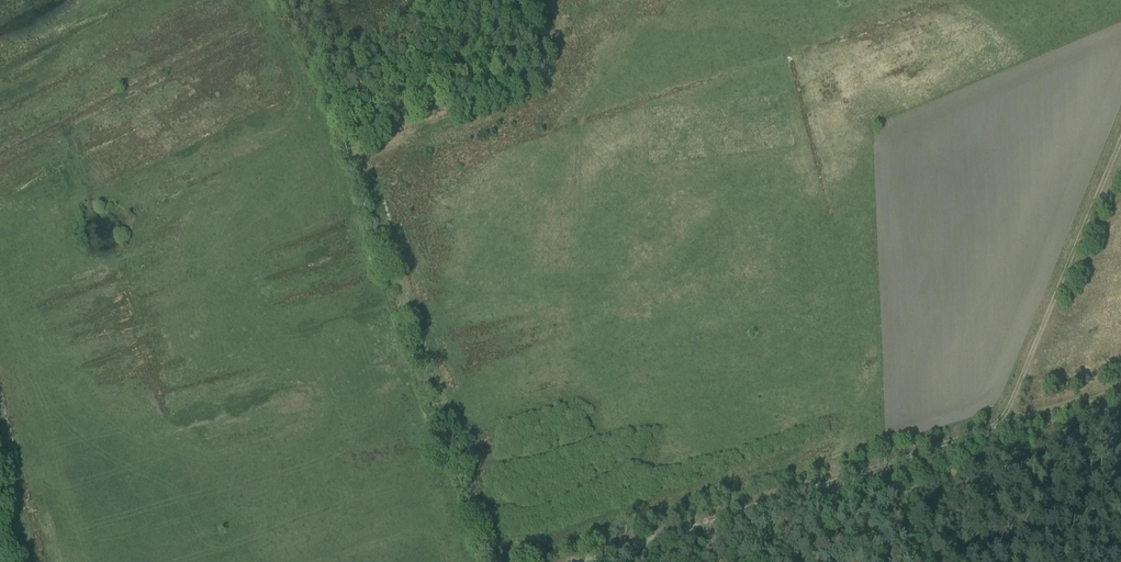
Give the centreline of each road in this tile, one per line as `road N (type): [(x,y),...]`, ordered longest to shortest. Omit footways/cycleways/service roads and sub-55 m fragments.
road 1 (track): [(598,561),(1120,389)]

